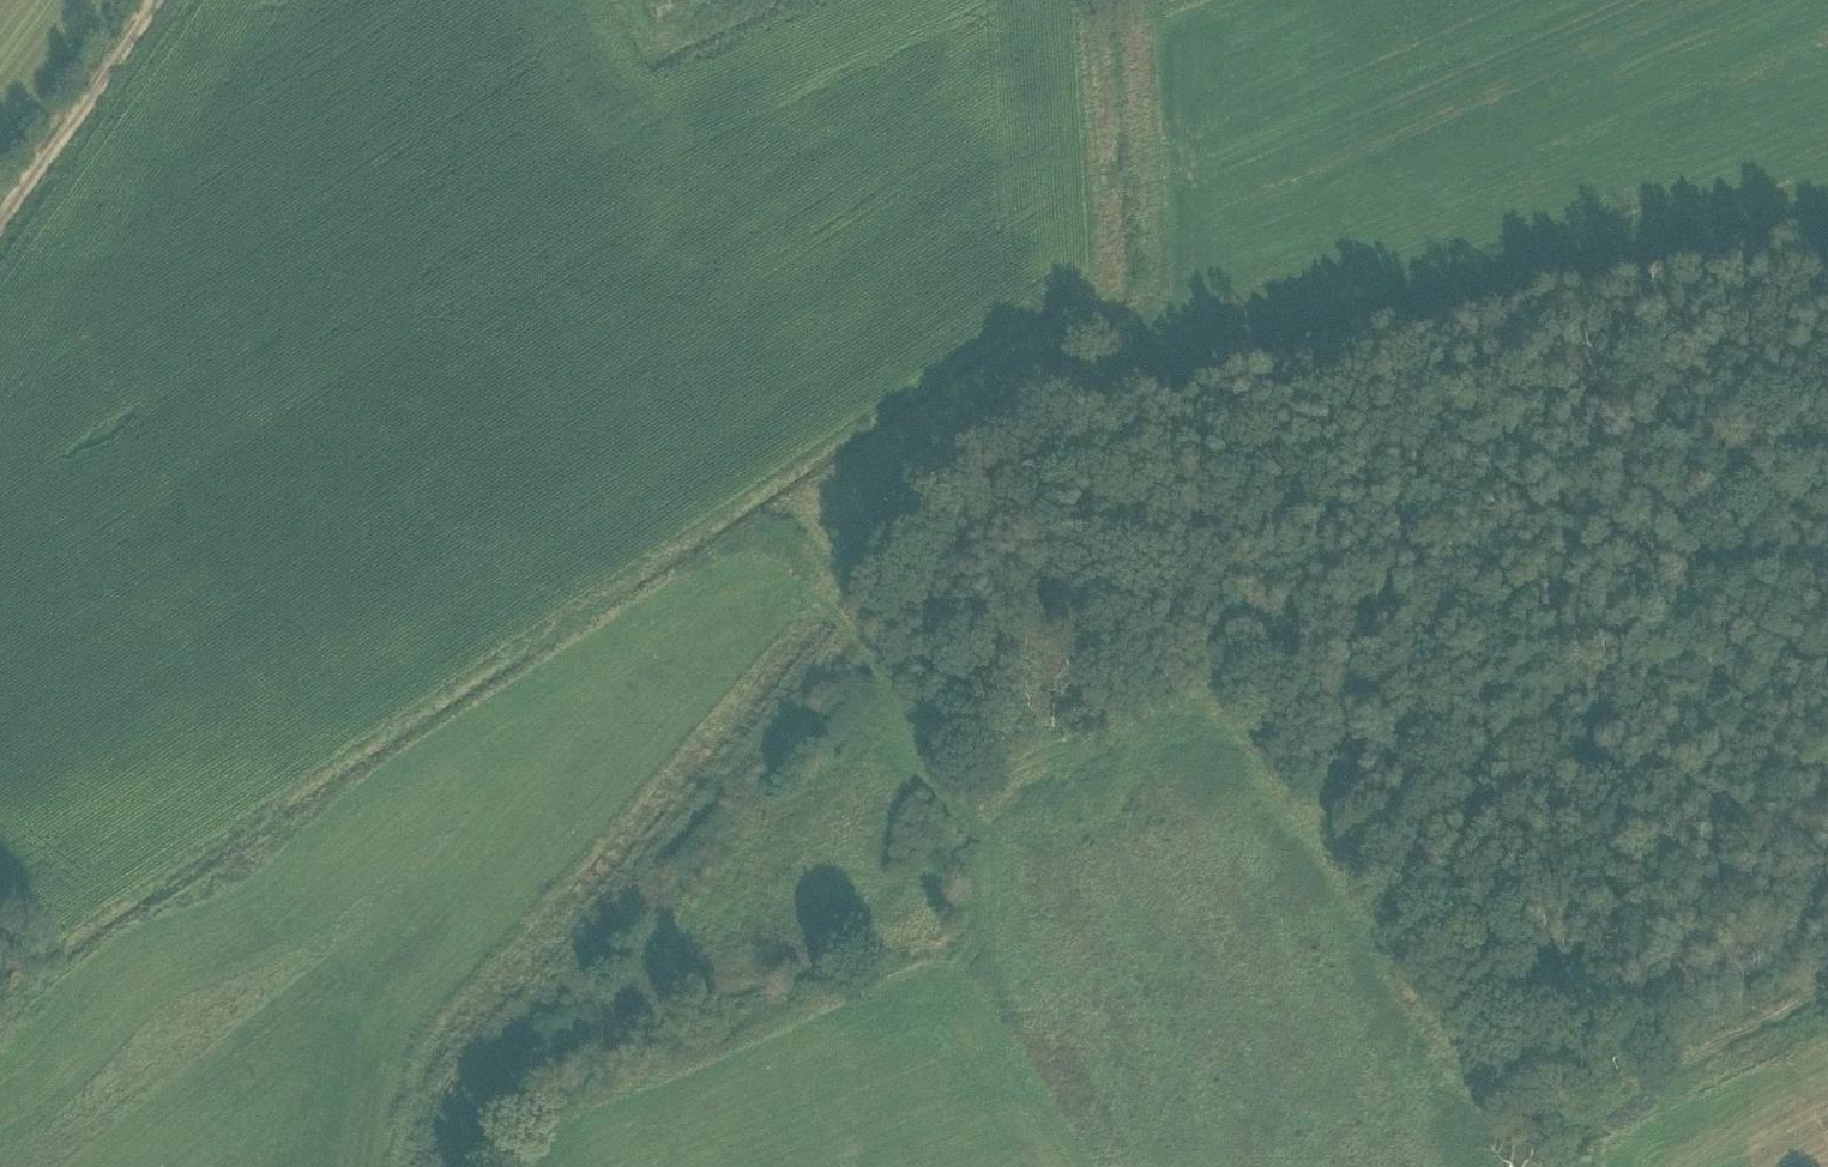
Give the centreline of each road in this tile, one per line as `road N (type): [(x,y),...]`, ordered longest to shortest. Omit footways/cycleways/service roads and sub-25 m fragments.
road 1 (track): [(151,0),(0,218)]

